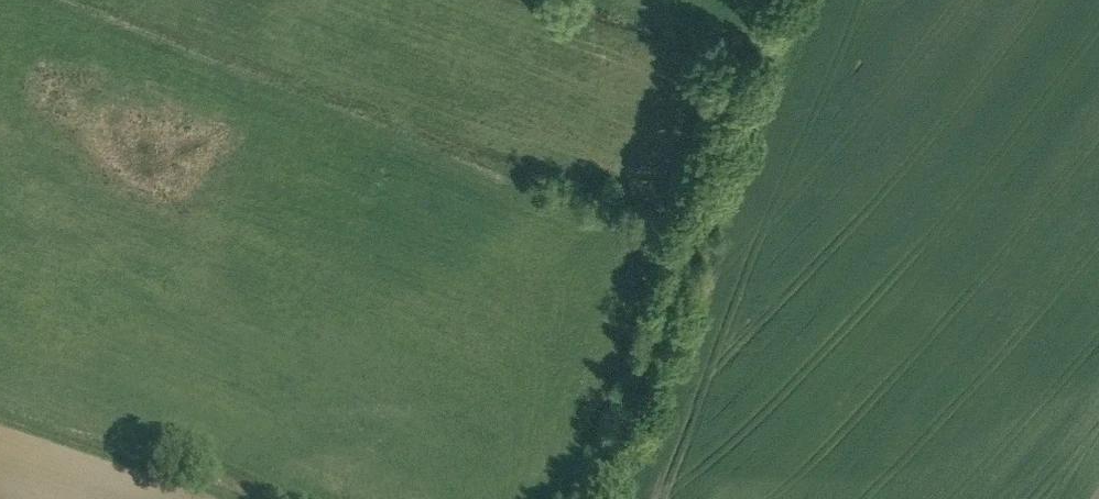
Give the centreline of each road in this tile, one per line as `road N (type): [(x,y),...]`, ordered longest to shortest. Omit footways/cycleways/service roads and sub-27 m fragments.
road 1 (track): [(606,498),(702,247),(753,72)]

